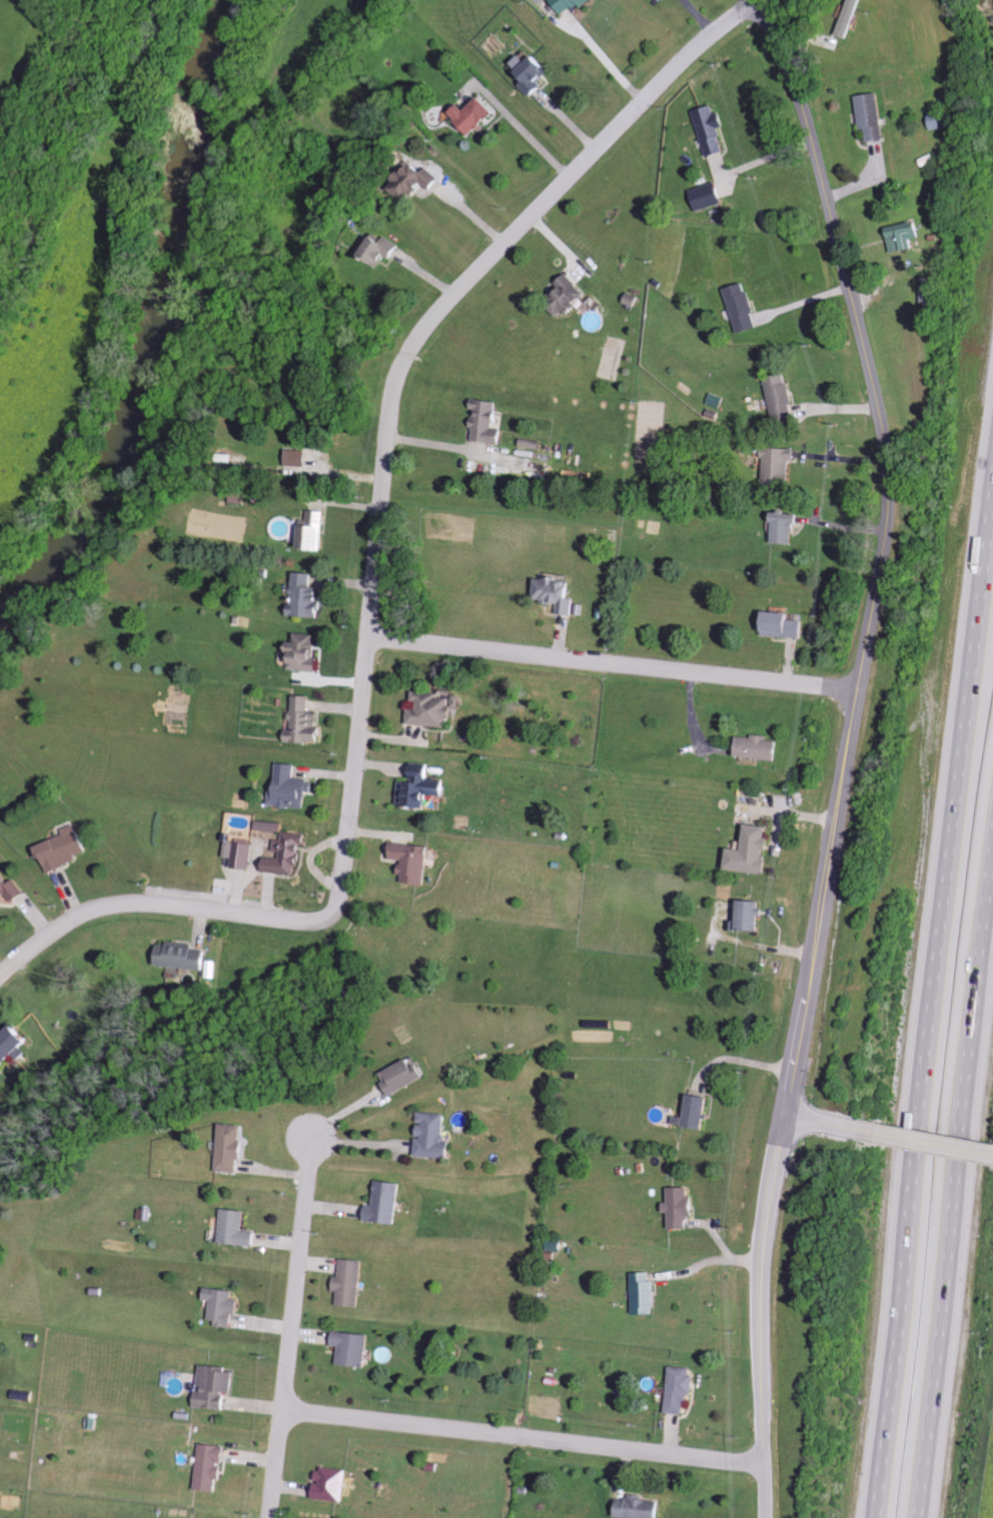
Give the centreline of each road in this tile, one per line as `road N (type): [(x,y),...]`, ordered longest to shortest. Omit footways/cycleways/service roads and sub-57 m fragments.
road 1 (residential): [(757,3),(681,63),(459,292),(411,354),(392,422),(343,877),(329,916),(301,922),(111,906),(59,929),(0,978)]
road 2 (secondary): [(785,1114),(883,563),(889,472),(805,115),(755,0)]
road 3 (motorway): [(992,500),(867,1517)]
road 4 (motorway): [(909,1517),(992,841)]
road 5 (residential): [(860,691),(371,639)]
road 6 (residential): [(764,1464),(284,1410)]
road 7 (residential): [(785,1114),(762,1285),(765,1517)]
road 8 (residential): [(271,1517),(314,1133)]
road 9 (secondary): [(992,1155),(865,1130)]

